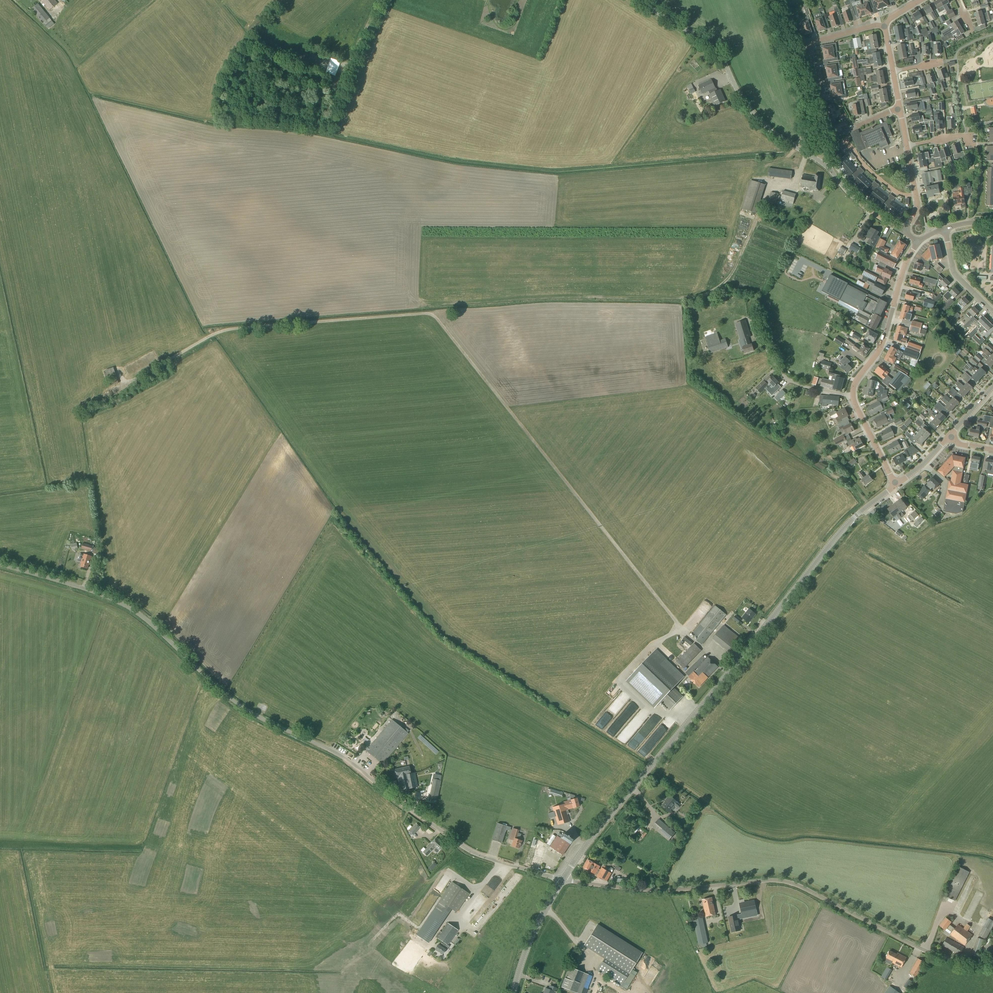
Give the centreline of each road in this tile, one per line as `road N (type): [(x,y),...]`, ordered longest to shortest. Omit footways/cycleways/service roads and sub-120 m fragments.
road 1 (unclassified): [(562,880),(476,854),(350,762),(236,703),(121,603),(0,565)]
road 2 (tertiary): [(562,880),(843,529),(895,486)]
road 3 (unclassified): [(992,964),(925,951),(786,882),(653,889),(562,880)]
road 4 (unclassified): [(794,146),(744,103),(714,49),(641,0)]
road 5 (residential): [(854,396),(883,342),(918,242)]
road 6 (residential): [(904,232),(794,146)]
road 7 (residential): [(821,97),(809,44),(884,24)]
road 8 (tertiary): [(514,992),(529,942),(562,880)]

